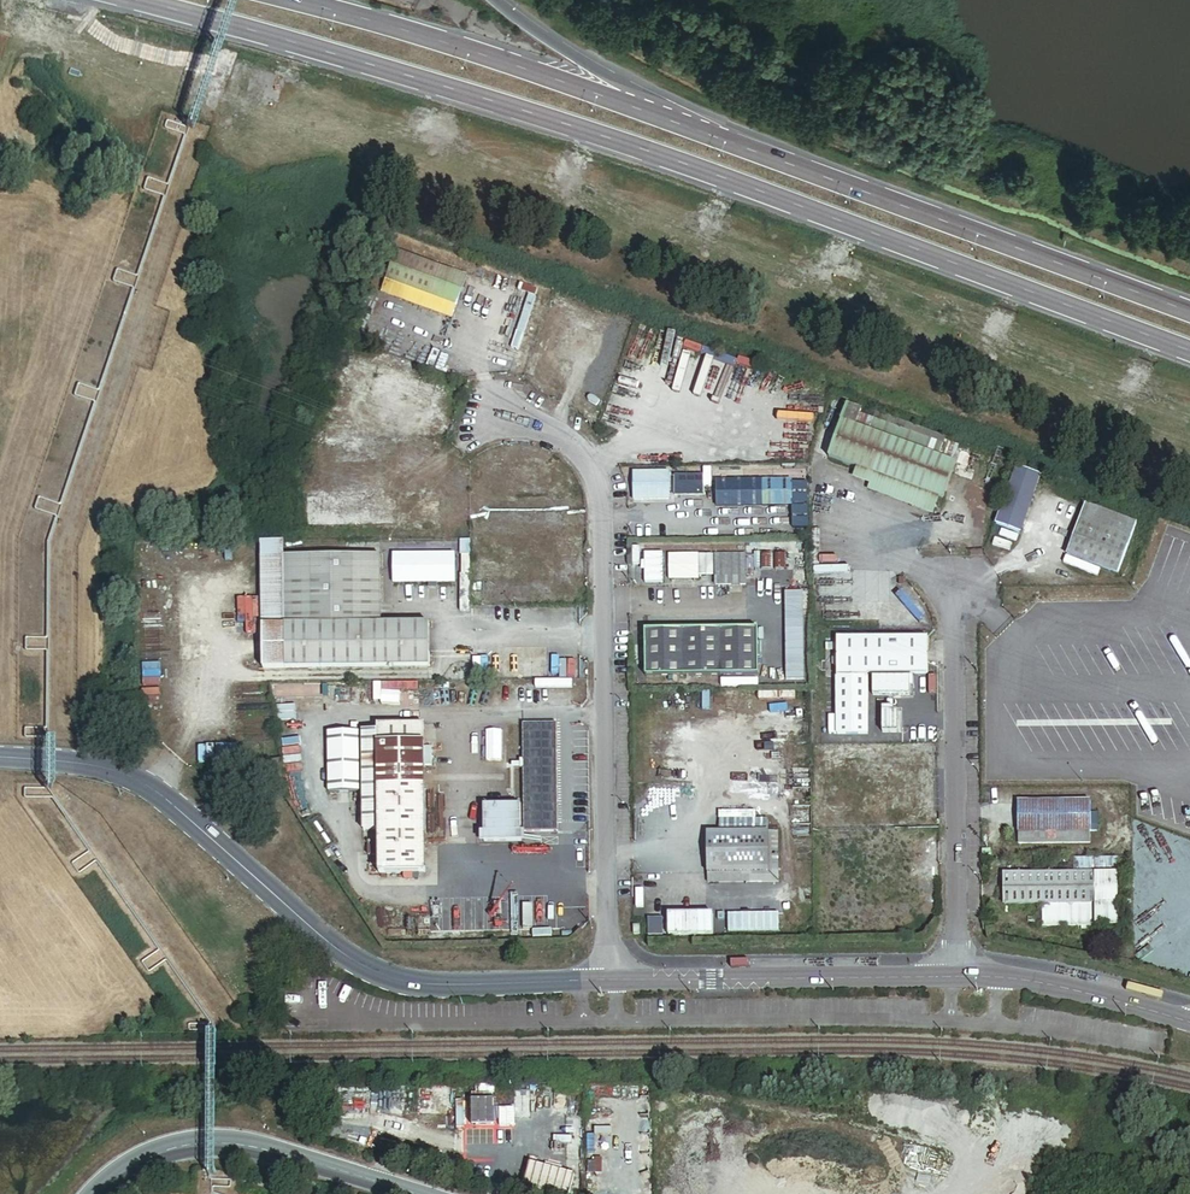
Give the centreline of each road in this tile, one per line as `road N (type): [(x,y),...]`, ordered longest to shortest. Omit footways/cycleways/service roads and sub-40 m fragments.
road 1 (unclassified): [(1189,1022),(1007,978),(401,981),(329,943),(167,801),(120,775),(0,759)]
road 2 (secondary): [(125,0),(471,95),(1189,356)]
road 3 (secondary): [(758,155),(493,57),(274,0)]
road 4 (secondary): [(1189,315),(758,155)]
road 5 (unclassified): [(397,1193),(247,1148),(206,1145),(172,1148),(132,1165),(96,1193)]
road 6 (tertiary): [(758,155),(562,47),(507,0)]

